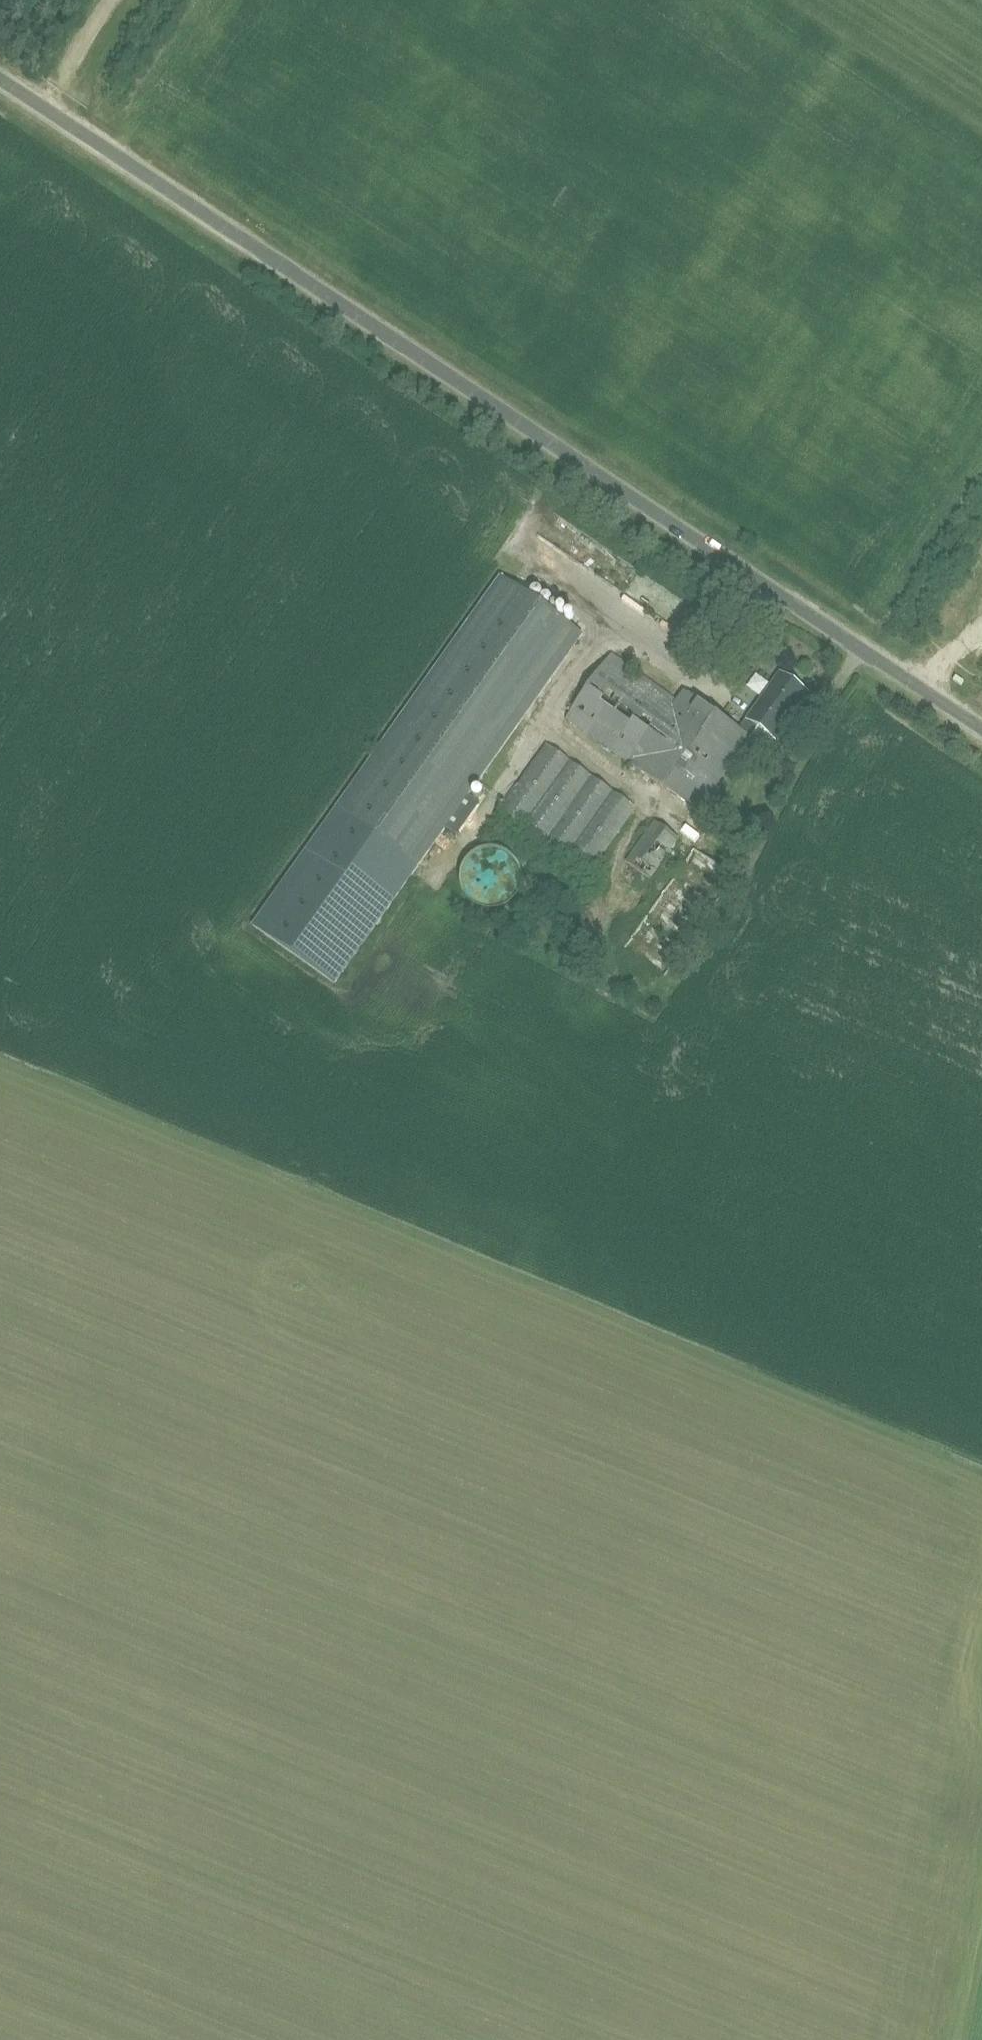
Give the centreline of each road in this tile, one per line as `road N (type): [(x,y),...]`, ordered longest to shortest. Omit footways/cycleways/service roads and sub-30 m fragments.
road 1 (unclassified): [(981,730),(0,79)]
road 2 (track): [(67,123),(73,51),(113,0)]

